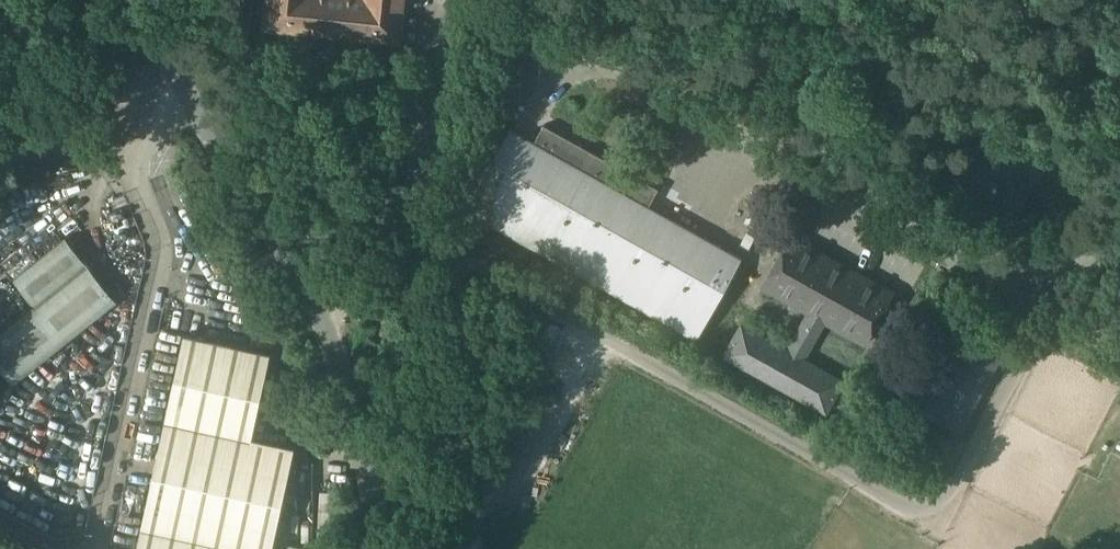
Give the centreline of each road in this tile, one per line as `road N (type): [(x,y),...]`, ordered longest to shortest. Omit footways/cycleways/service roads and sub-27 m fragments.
road 1 (unclassified): [(374,548),(374,504),(350,394),(322,320),(194,99)]
road 2 (unclassified): [(194,99),(141,150),(137,177),(160,241),(94,548)]

